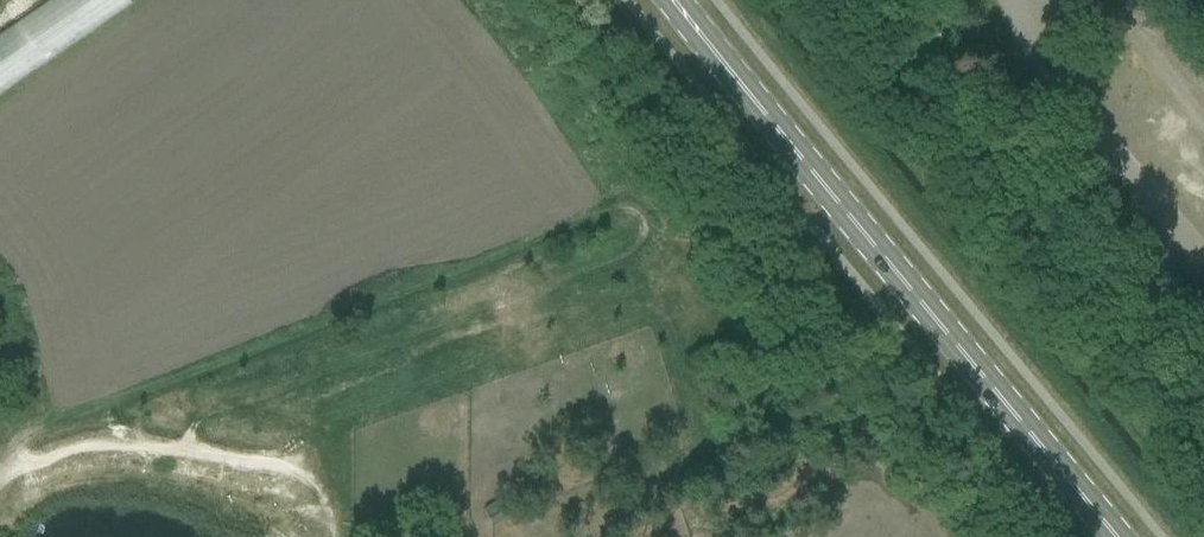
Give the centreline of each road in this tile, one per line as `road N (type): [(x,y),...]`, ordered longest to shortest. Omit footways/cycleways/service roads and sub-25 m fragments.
road 1 (primary): [(1116,536),(671,0)]

